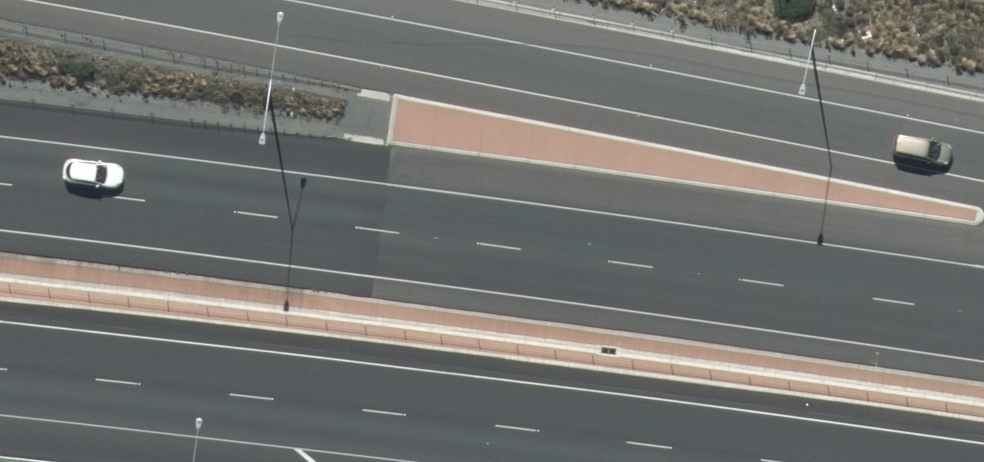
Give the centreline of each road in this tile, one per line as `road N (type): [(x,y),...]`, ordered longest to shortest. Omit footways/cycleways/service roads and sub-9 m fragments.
road 1 (motorway): [(0,184),(983,314)]
road 2 (motorway): [(135,0),(983,157)]
road 3 (motorway): [(788,461),(0,370)]

